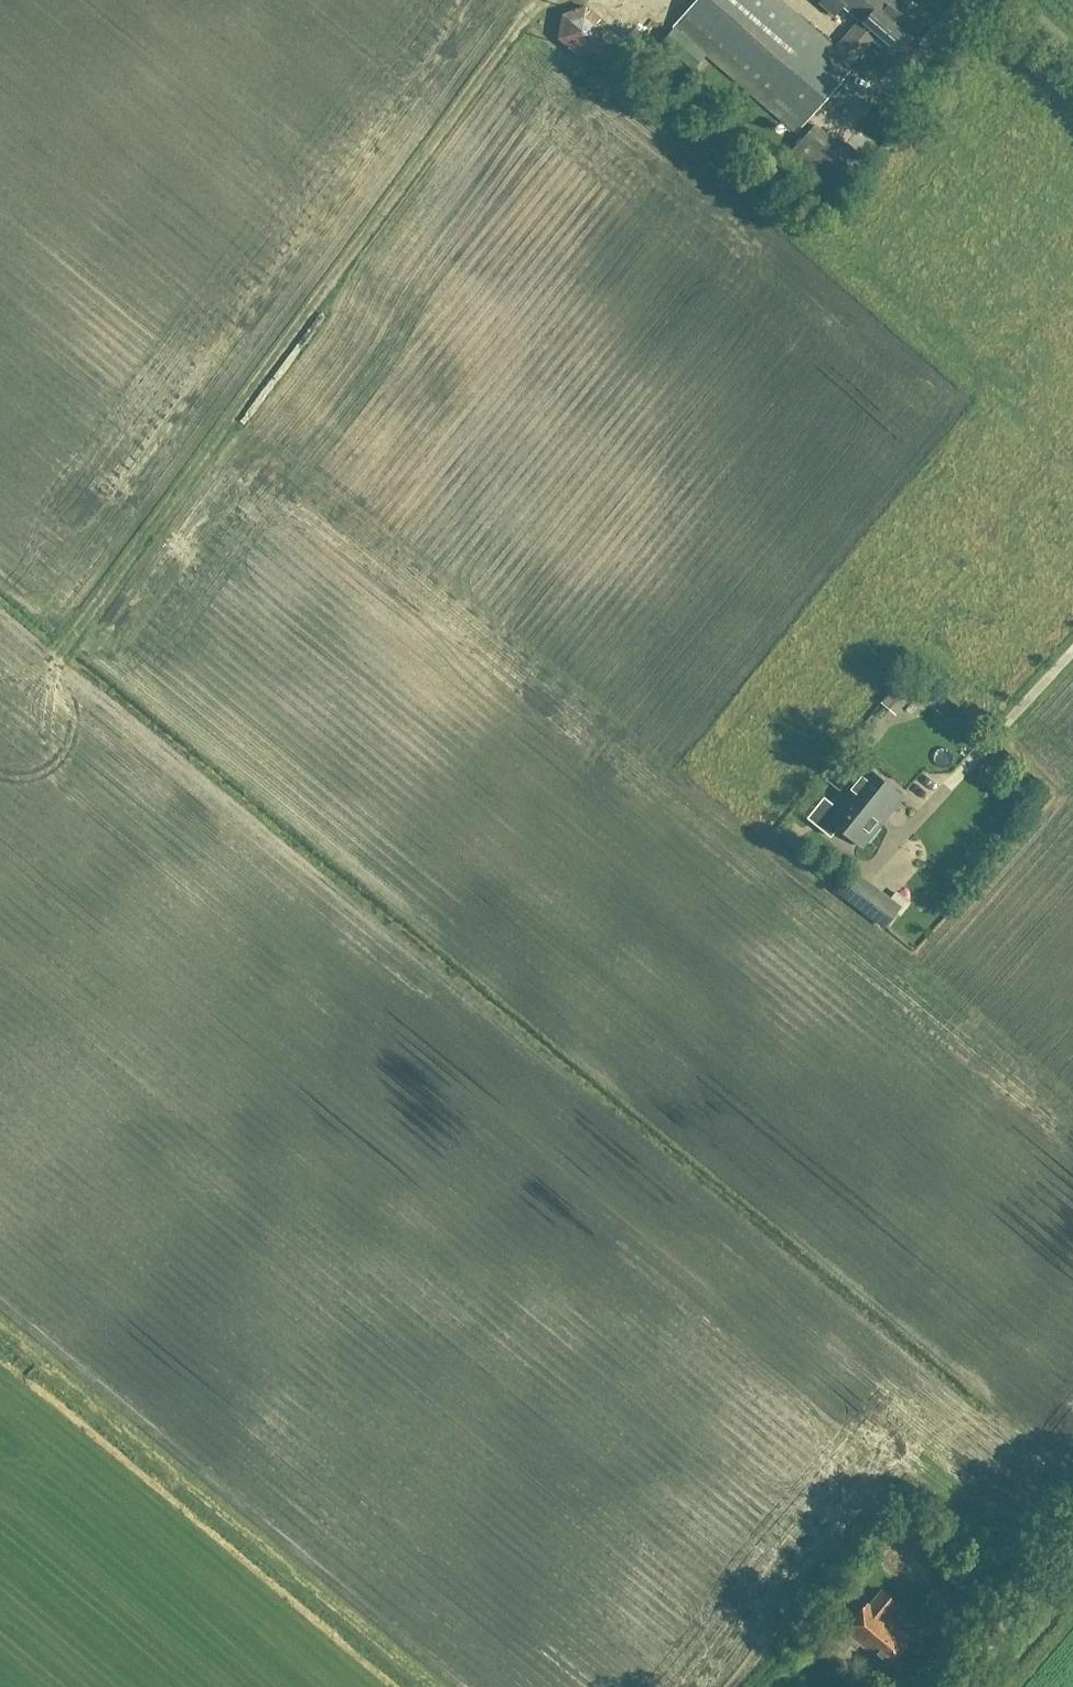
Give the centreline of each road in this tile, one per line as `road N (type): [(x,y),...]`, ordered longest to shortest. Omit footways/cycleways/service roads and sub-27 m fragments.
road 1 (unclassified): [(952,1686),(1072,1545)]

